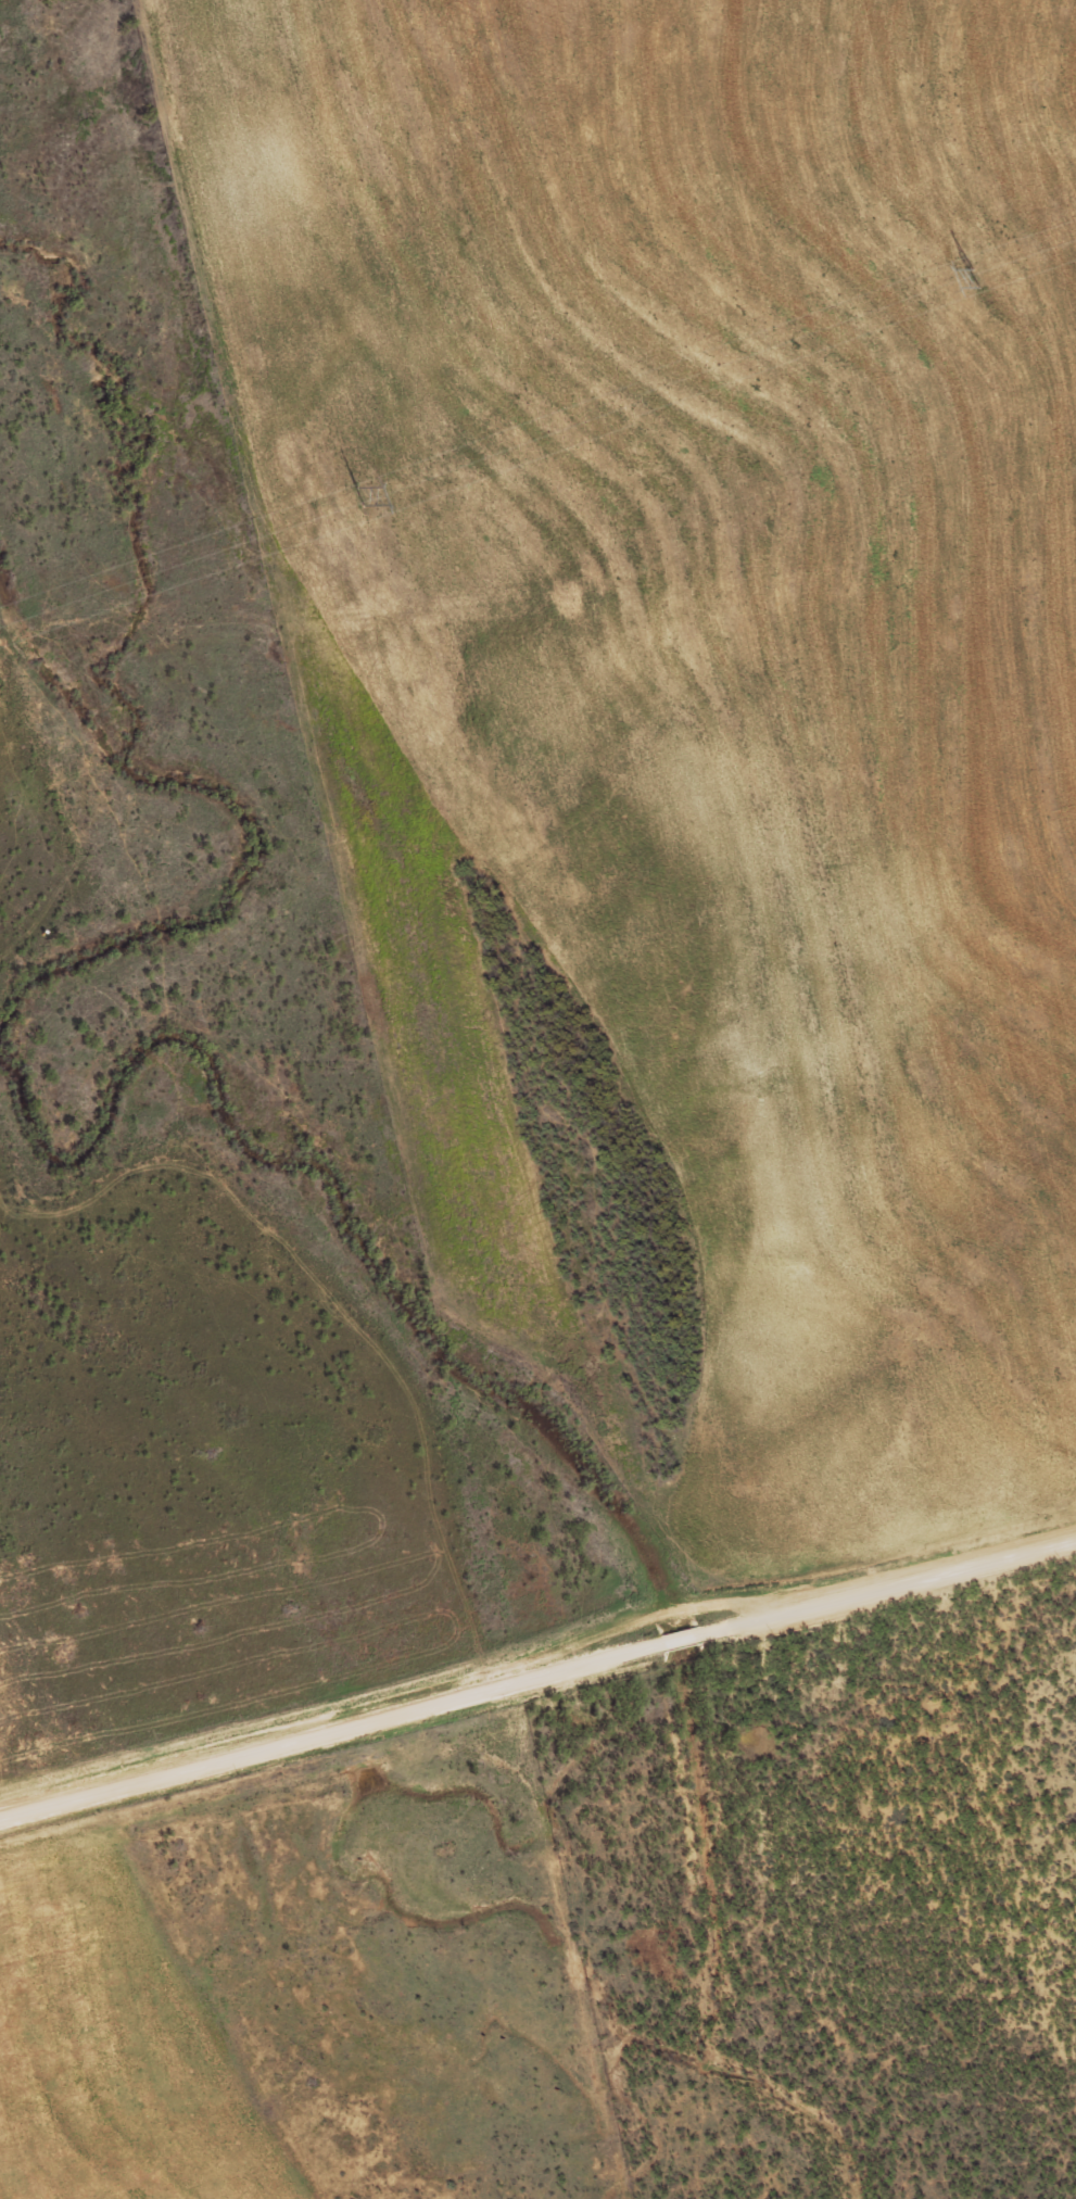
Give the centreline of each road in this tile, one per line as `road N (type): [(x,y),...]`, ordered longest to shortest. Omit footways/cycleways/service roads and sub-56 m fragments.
road 1 (residential): [(0,1846),(1075,1563)]

